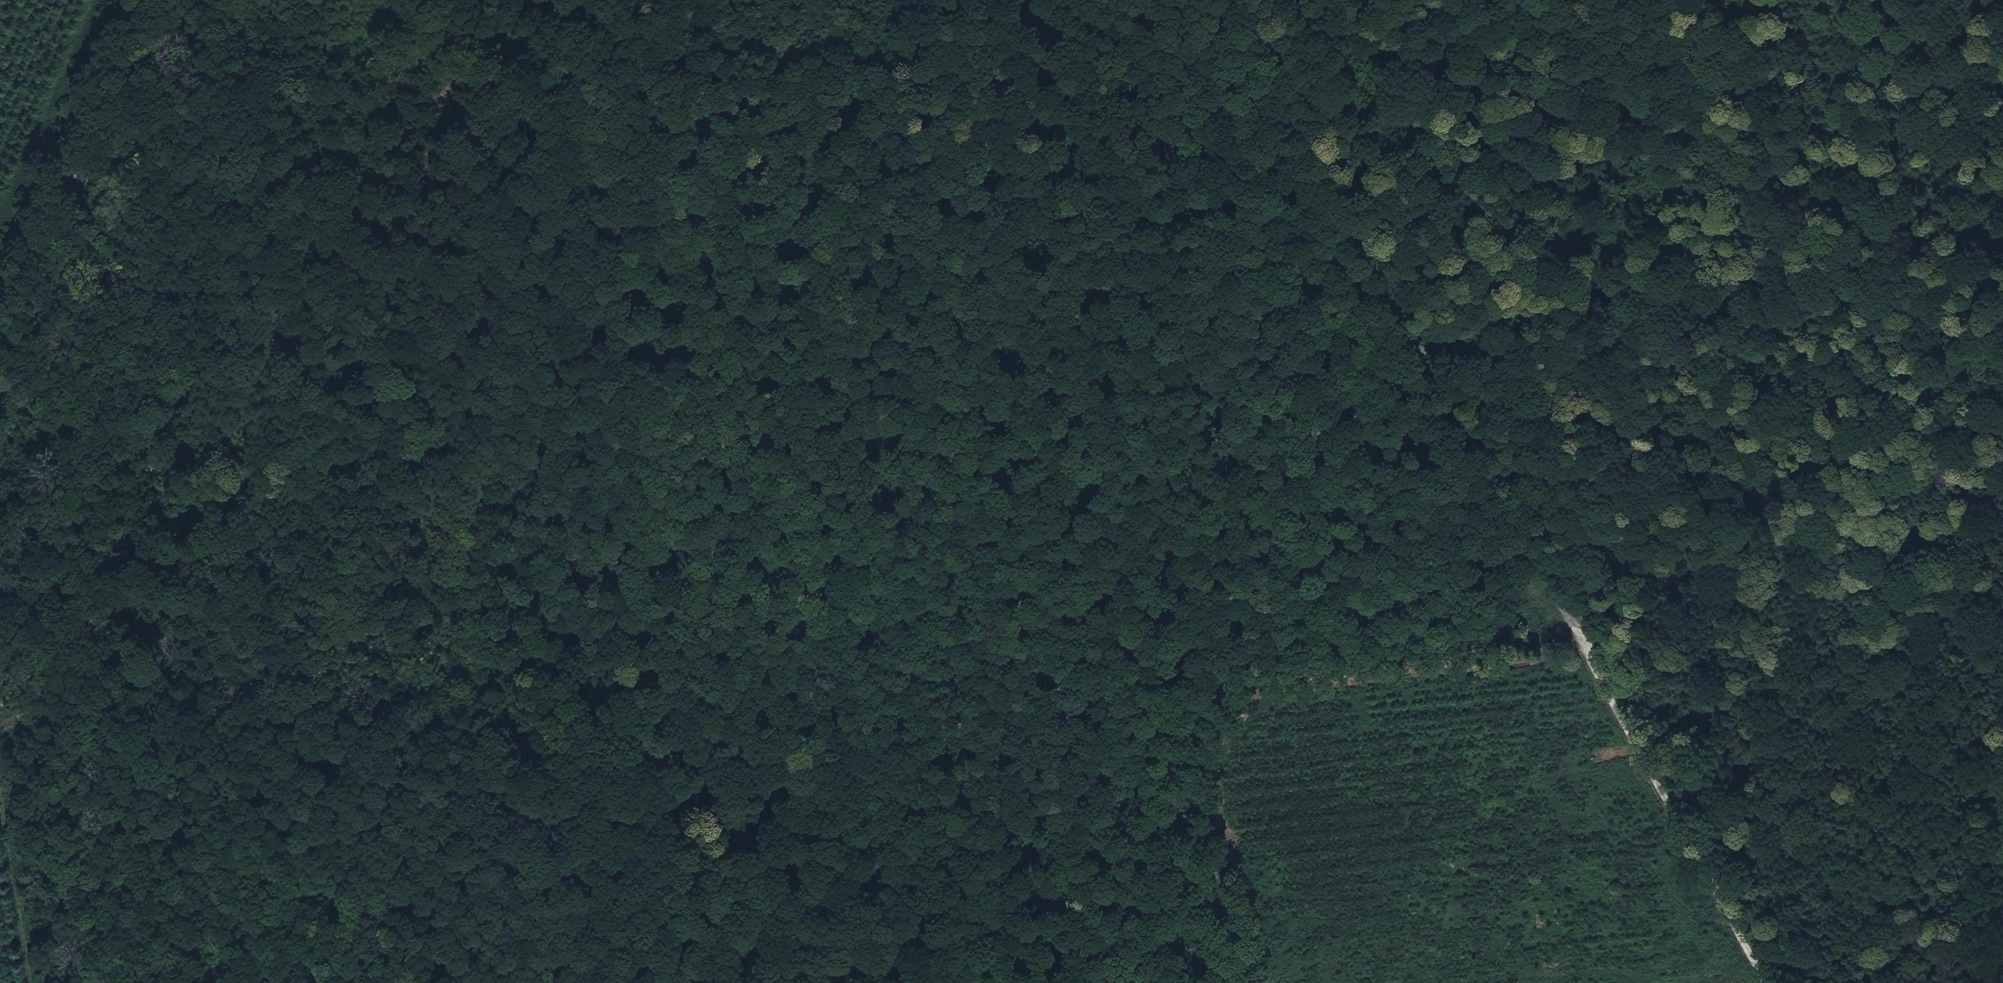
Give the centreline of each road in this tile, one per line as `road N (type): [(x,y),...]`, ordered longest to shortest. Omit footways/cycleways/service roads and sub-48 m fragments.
road 1 (track): [(1794,982),(1670,804),(1598,665),(1641,622),(2002,362)]
road 2 (track): [(0,213),(93,0)]
road 3 (track): [(30,982),(0,808)]

